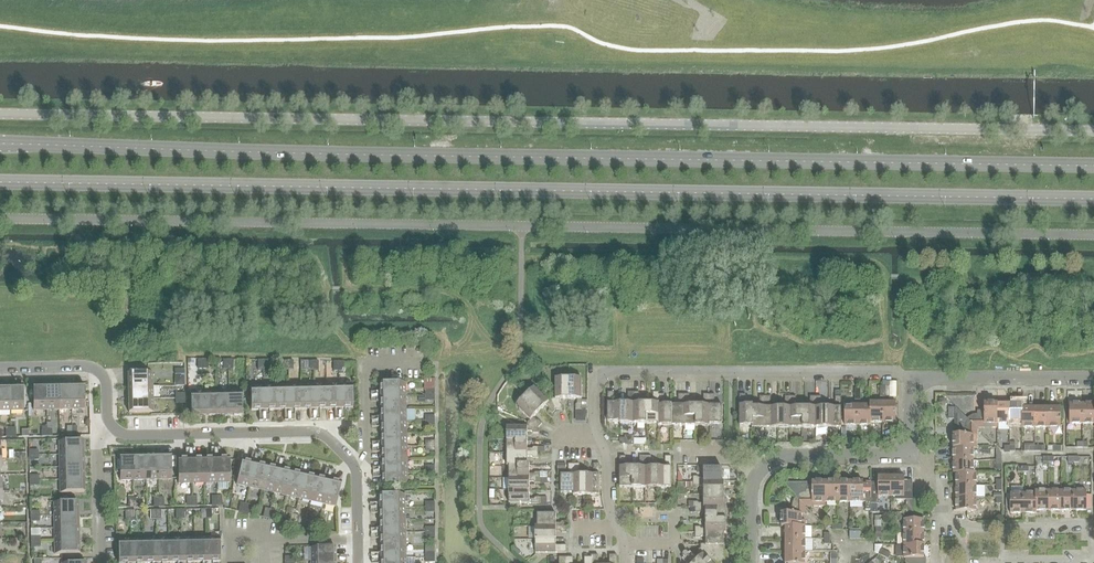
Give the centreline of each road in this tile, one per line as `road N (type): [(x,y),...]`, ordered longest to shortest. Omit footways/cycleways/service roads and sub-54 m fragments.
road 1 (trunk): [(1093,165),(0,144)]
road 2 (tertiary): [(1093,131),(0,114)]
road 3 (trunk): [(0,182),(1093,199)]
road 4 (residential): [(624,562),(593,424),(593,370),(900,374)]
road 5 (residential): [(112,426),(130,435),(324,436),(356,470),(358,562)]
road 6 (residential): [(911,456),(769,462),(750,492),(750,562)]
road 7 (residential): [(1093,377),(911,377)]
road 8 (residential): [(1093,557),(1081,526),(940,527)]
road 9 (residential): [(0,367),(93,368),(104,378),(112,426)]
road 10 (residential): [(102,562),(99,441),(112,426)]

